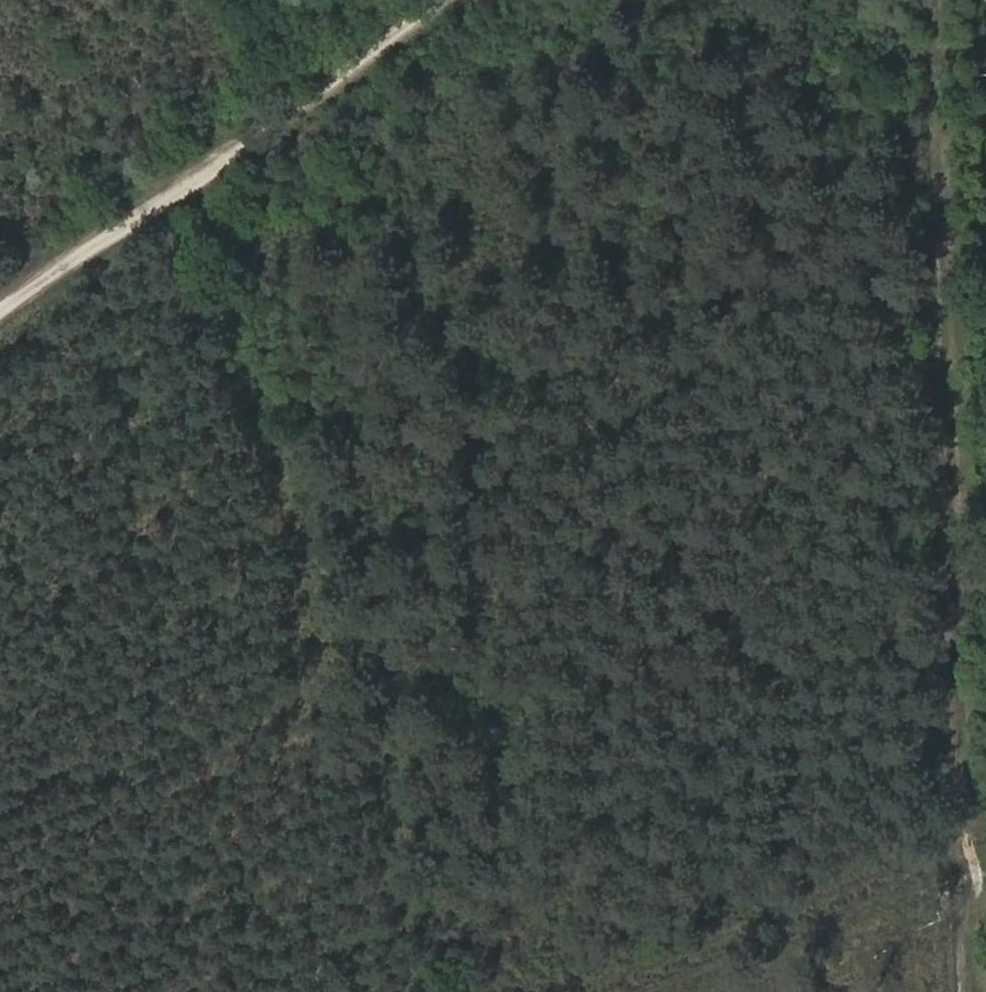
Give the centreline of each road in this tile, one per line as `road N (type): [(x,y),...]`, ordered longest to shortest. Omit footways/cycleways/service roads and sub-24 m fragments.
road 1 (track): [(0,311),(338,87),(446,0)]

